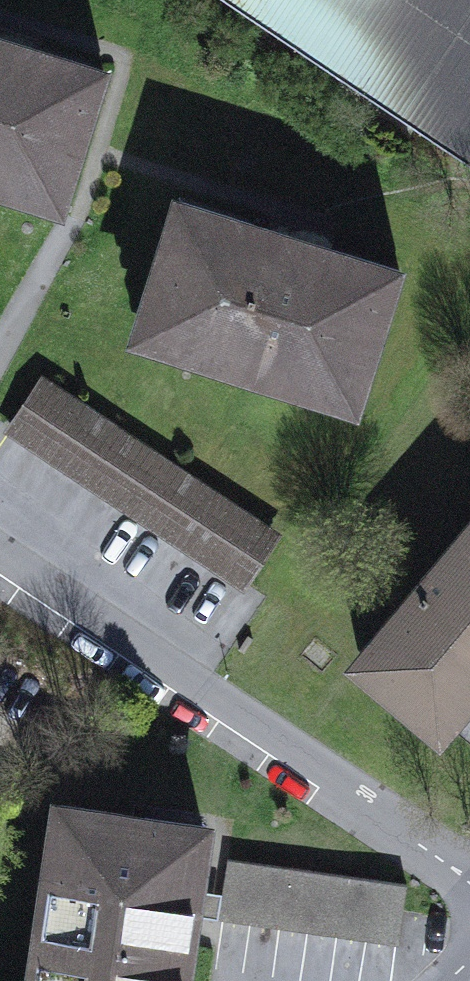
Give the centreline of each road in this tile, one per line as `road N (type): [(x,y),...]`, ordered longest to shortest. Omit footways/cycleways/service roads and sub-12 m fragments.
road 1 (residential): [(469,879),(0,565)]

